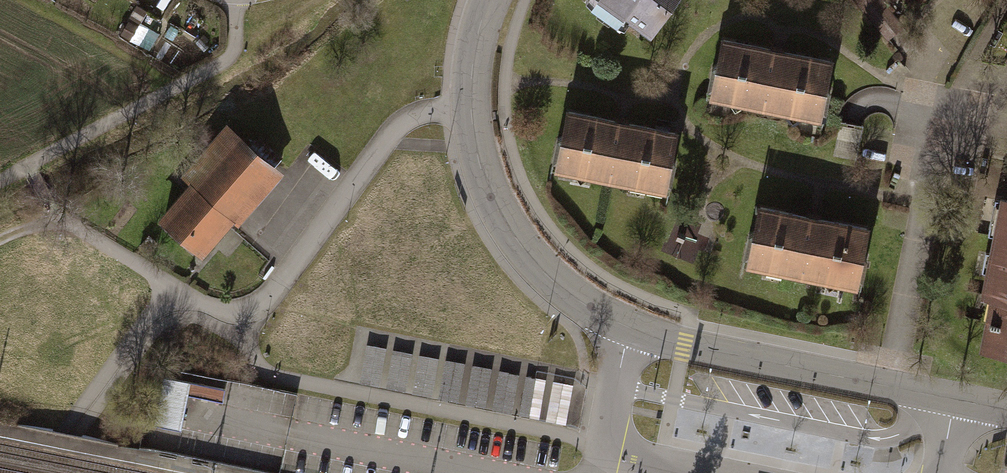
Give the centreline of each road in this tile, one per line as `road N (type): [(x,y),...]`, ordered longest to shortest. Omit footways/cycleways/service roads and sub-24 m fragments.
road 1 (residential): [(490,0),(471,80),(482,170),(511,232),(561,288),(654,338),(889,385)]
road 2 (residential): [(889,385),(941,117),(964,76)]
road 3 (track): [(30,167),(224,62),(236,45),(236,0)]
road 4 (track): [(62,219),(174,286)]
road 5 (residential): [(889,385),(1006,410)]

